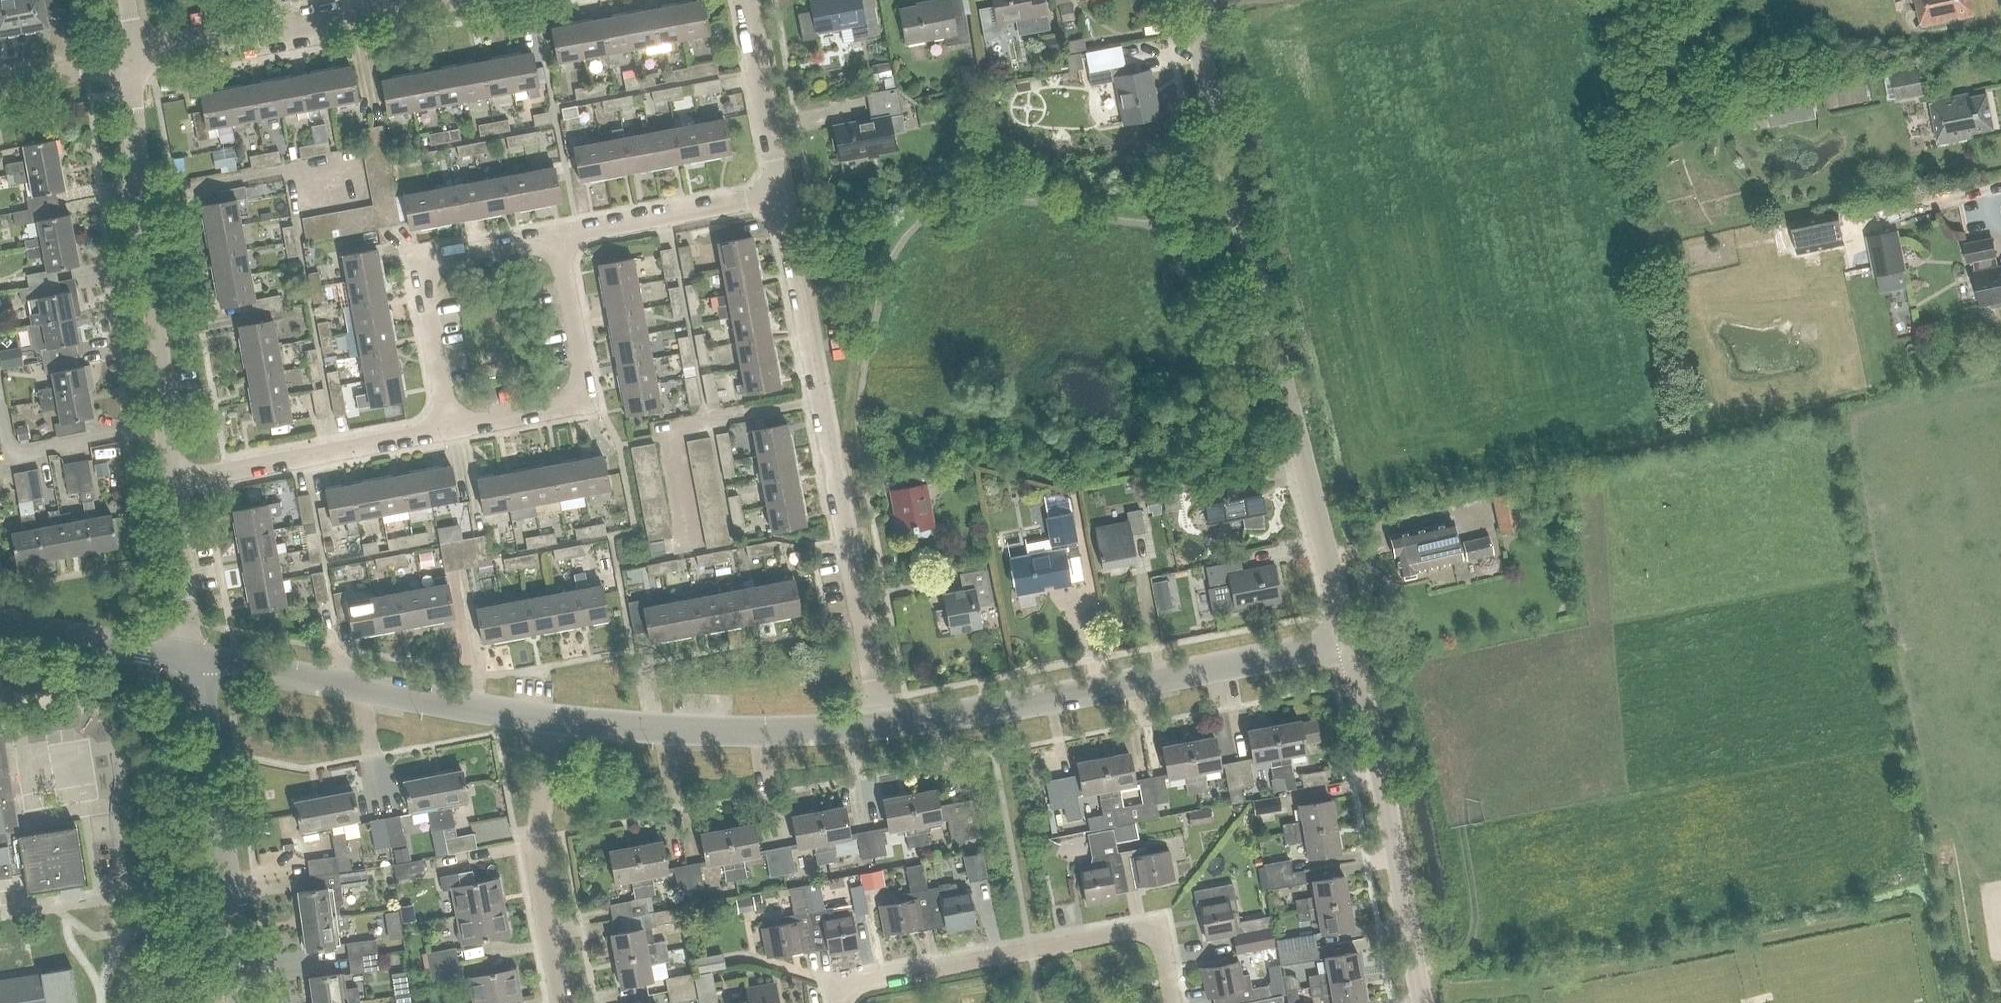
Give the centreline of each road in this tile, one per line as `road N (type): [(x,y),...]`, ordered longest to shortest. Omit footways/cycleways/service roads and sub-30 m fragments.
road 1 (tertiary): [(1345,640),(1188,0)]
road 2 (residential): [(884,727),(783,195)]
road 3 (tertiary): [(1345,640),(988,716),(884,727)]
road 4 (residential): [(175,485),(132,60)]
road 5 (residential): [(844,1002),(861,986),(1145,930),(1165,949),(1176,1002)]
road 6 (residential): [(1422,1002),(1377,760),(1345,640)]
road 7 (tertiary): [(552,721),(193,660)]
road 8 (tertiary): [(241,1002),(193,660)]
road 9 (tertiary): [(884,727),(773,731),(552,721)]
road 10 (residential): [(453,0),(132,60)]
road 11 (residential): [(450,429),(425,277),(448,260),(557,241)]
road 12 (residential): [(450,429),(558,408),(581,390),(557,241)]
road 13 (residential): [(563,1002),(540,852),(552,721)]
road 14 (residential): [(175,485),(450,429)]
road 15 (residential): [(557,241),(783,195)]
road 16 (residential): [(783,195),(746,0)]
road 17 (tertiary): [(0,626),(193,660)]
road 18 (residential): [(193,660),(175,485)]
road 19 (residential): [(132,60),(0,84)]

